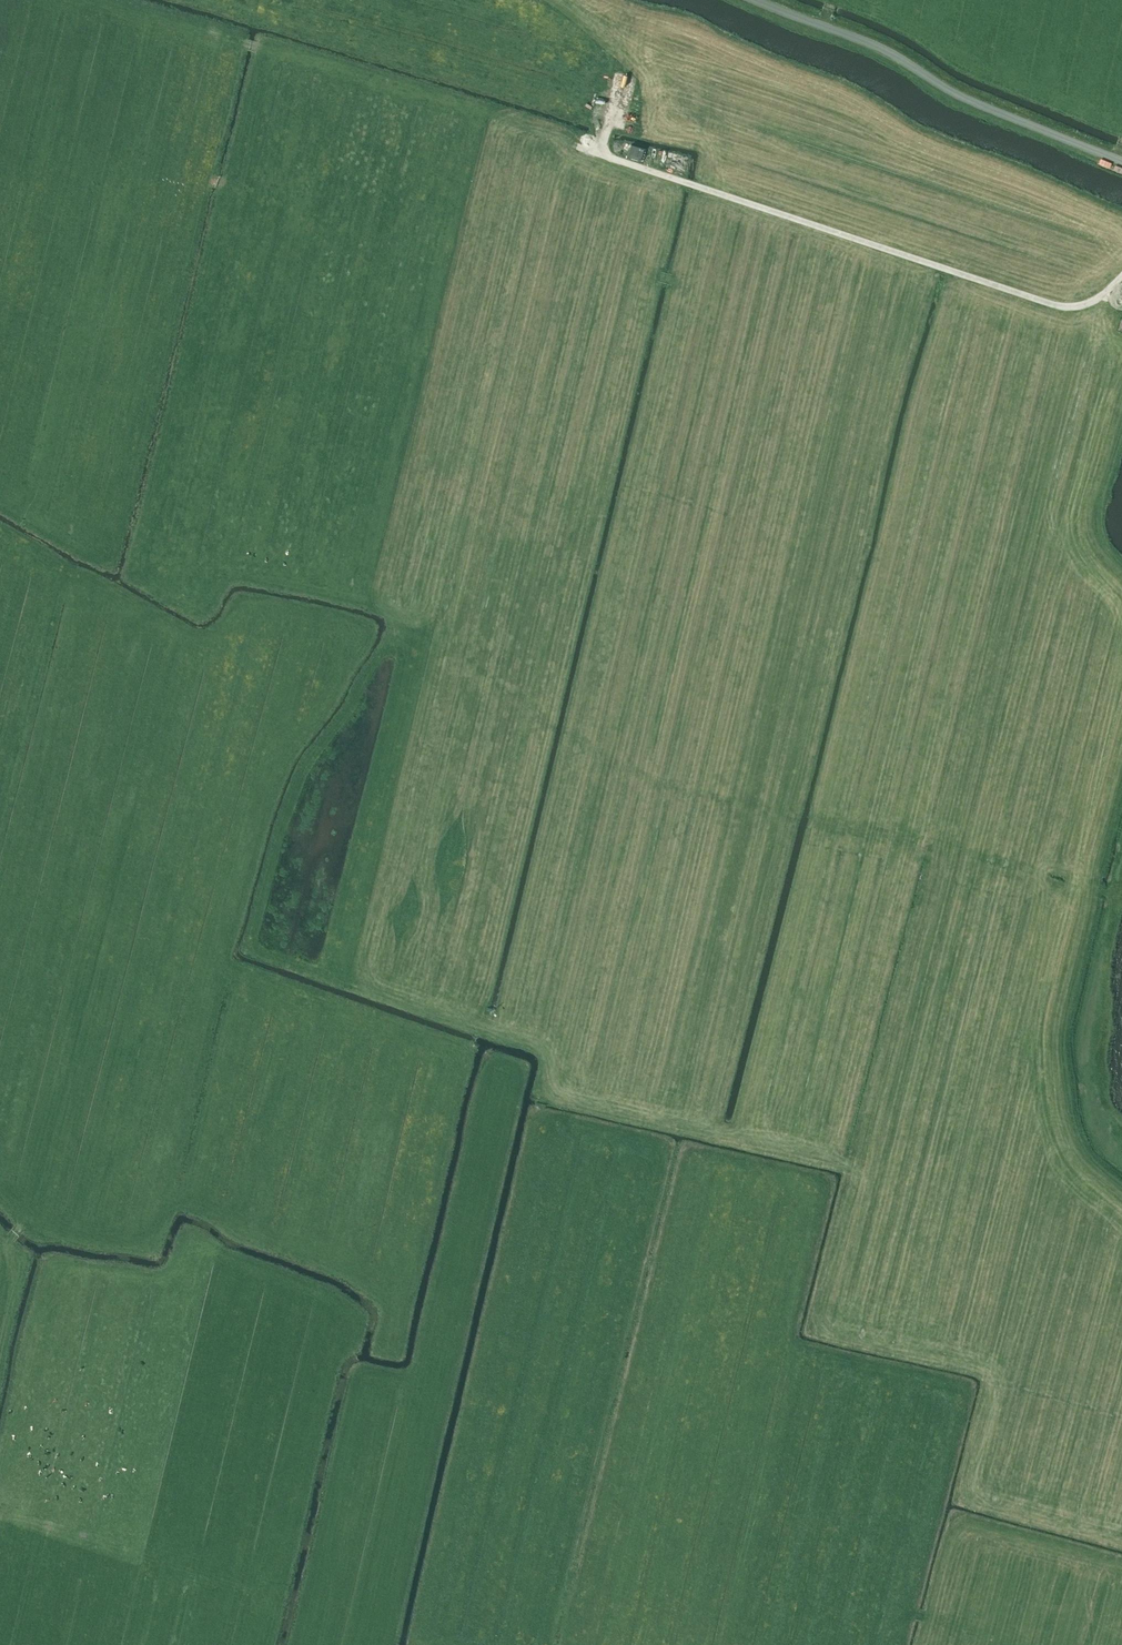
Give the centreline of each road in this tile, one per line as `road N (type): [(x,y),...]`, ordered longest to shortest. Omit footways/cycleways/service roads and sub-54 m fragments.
road 1 (unclassified): [(1121,162),(972,102),(872,44),(756,0)]

